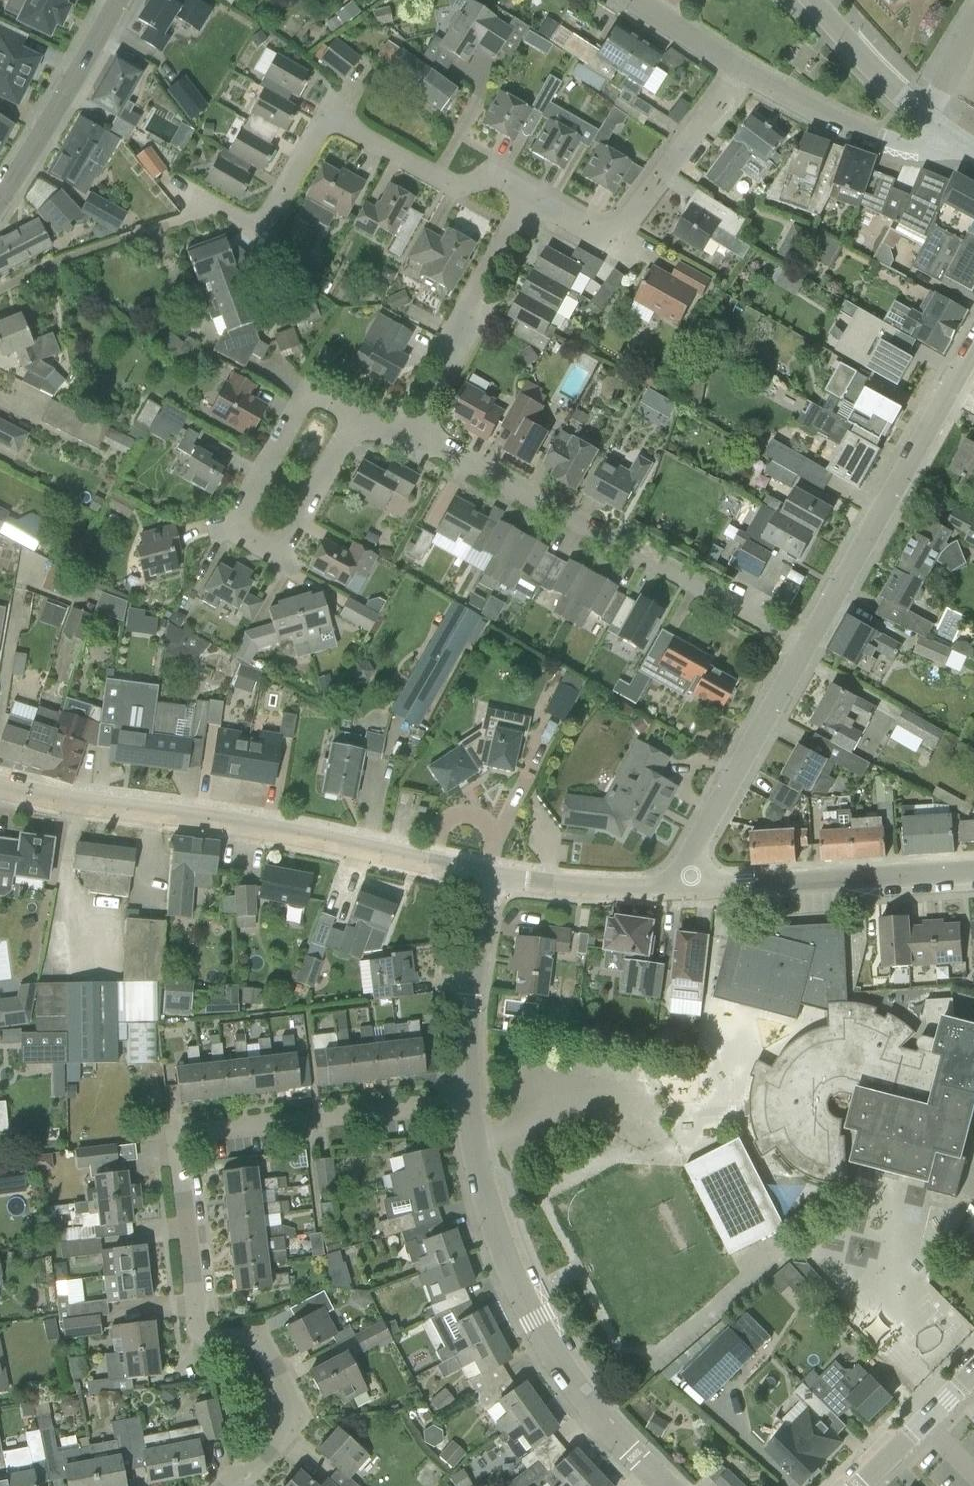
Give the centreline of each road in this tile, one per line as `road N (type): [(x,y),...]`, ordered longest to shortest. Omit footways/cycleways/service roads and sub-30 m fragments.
road 1 (residential): [(226,1485),(290,1432),(292,1408),(257,1337),(204,1334),(197,1322),(184,1140),(196,1131),(468,1101)]
road 2 (residential): [(155,229),(218,206),(261,235),(327,118),(454,190),(495,176),(540,204)]
road 3 (tertiary): [(485,877),(293,834),(0,788)]
road 4 (residential): [(666,1485),(605,1424),(519,1291),(490,1215),(468,1101)]
road 5 (residential): [(807,650),(419,442)]
road 6 (residential): [(807,650),(973,348)]
road 7 (residential): [(540,204),(585,230),(627,230),(742,69)]
road 8 (tertiary): [(689,889),(973,872)]
road 9 (residential): [(366,414),(317,387),(237,531),(285,558)]
road 10 (residential): [(689,889),(689,857),(807,650)]
road 11 (residential): [(419,442),(540,204)]
road 12 (residential): [(0,204),(120,0)]
road 13 (residential): [(951,138),(905,149),(826,121),(742,69)]
road 14 (residential): [(468,1101),(469,993),(485,877)]
road 15 (tertiary): [(689,889),(590,889),(485,877)]
road 16 (tertiary): [(951,138),(812,0)]
road 17 (residential): [(285,558),(366,414)]
road 18 (residential): [(742,69),(630,0)]

